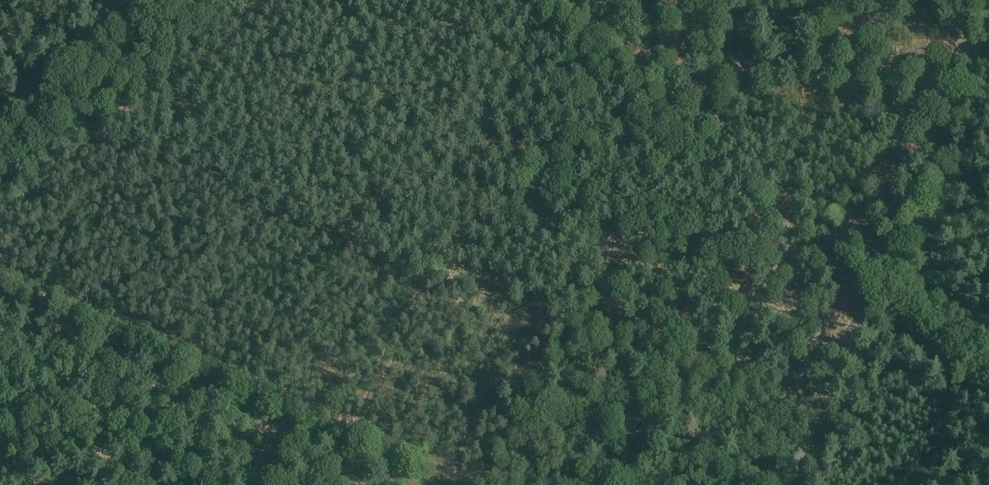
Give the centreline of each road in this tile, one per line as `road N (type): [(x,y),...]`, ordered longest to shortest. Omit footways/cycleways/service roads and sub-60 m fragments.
road 1 (unclassified): [(787,484),(988,30)]
road 2 (track): [(382,329),(513,63),(556,0)]
road 3 (track): [(0,290),(319,433)]
road 4 (track): [(0,157),(167,0)]
road 5 (track): [(319,433),(434,484)]
road 6 (track): [(319,433),(358,390),(382,329)]

